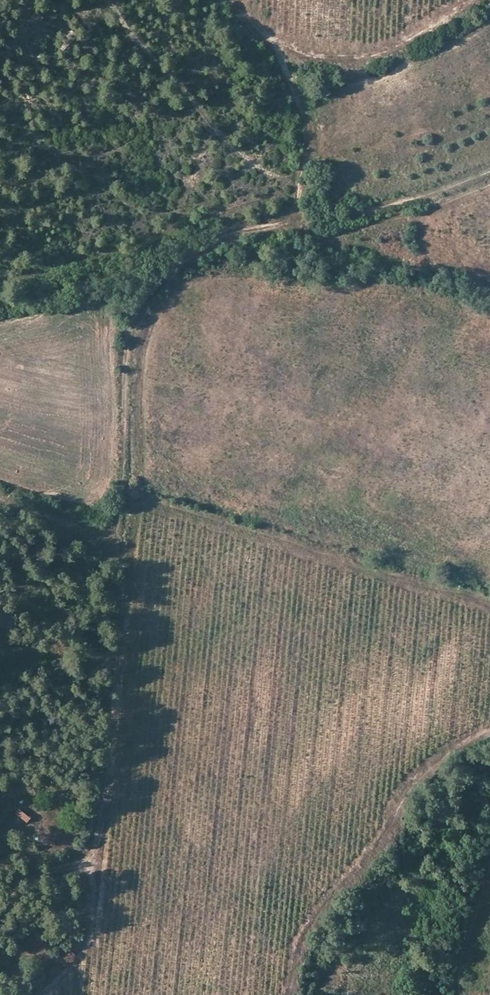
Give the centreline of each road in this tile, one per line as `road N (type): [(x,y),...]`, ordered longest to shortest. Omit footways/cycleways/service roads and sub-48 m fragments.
road 1 (track): [(123,579),(130,321),(161,280),(212,242),(295,215),(308,137),(278,43),(237,0)]
road 2 (track): [(0,505),(100,541),(123,579),(117,713),(99,840),(75,868),(0,901)]

